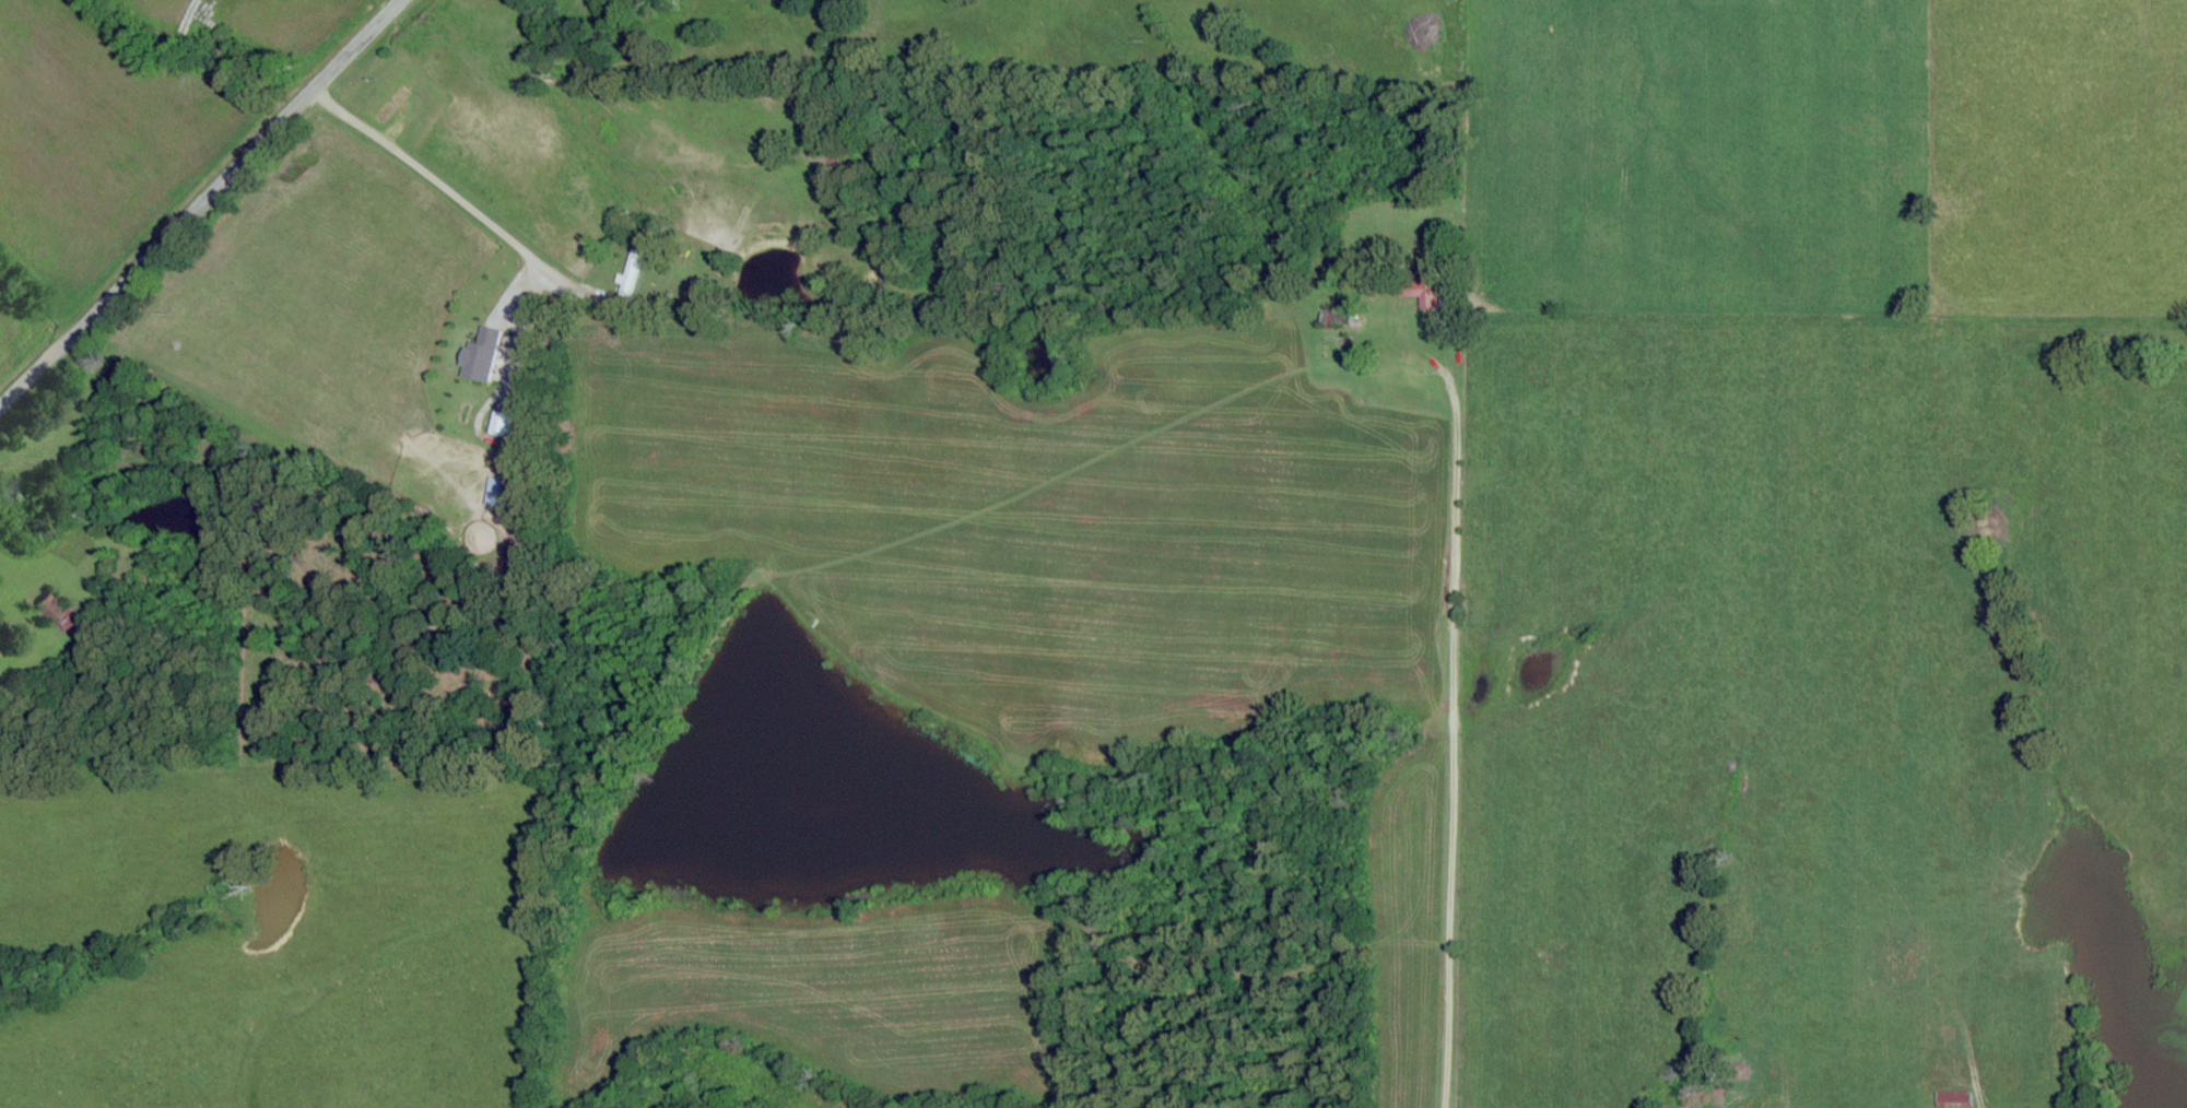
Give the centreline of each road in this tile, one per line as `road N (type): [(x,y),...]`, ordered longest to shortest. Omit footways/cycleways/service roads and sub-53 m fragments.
road 1 (residential): [(1429,1107),(1450,494),(1468,451),(1455,278)]
road 2 (tertiary): [(0,404),(398,0)]

